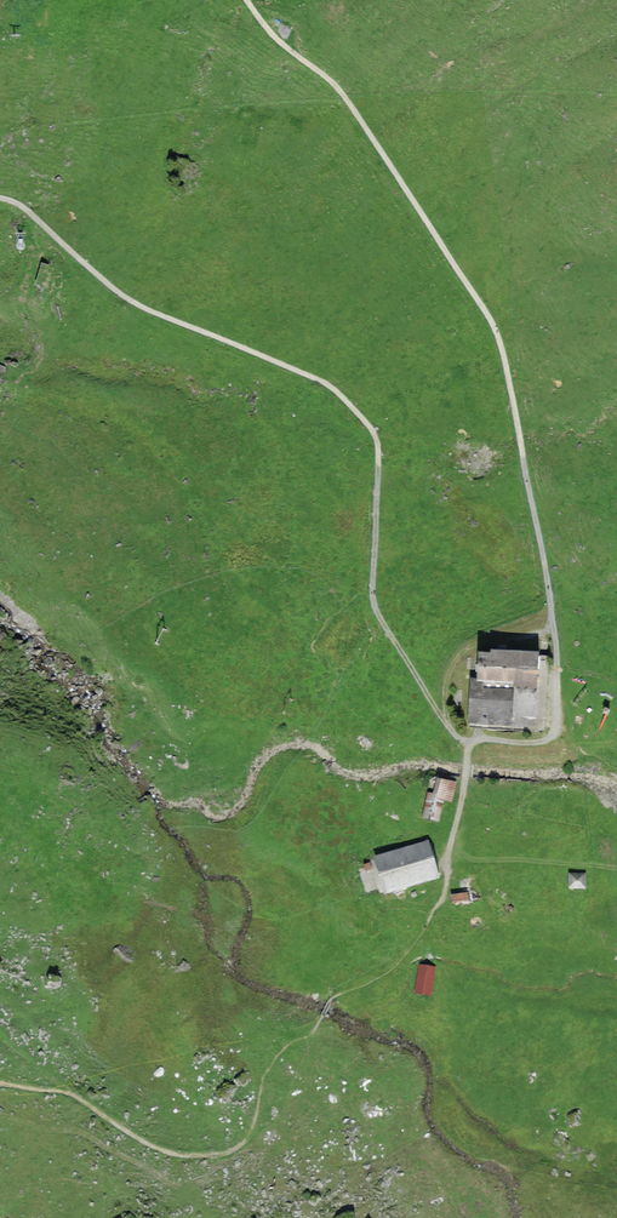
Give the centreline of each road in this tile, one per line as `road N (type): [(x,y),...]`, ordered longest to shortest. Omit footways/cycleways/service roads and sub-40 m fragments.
road 1 (track): [(254,0),(348,90),(493,316),(513,376),(559,655),(556,724),(544,741),(472,739)]
road 2 (track): [(472,739),(451,731),(377,611),(379,444),(371,427),(324,382),(129,300),(17,202),(0,197)]
road 3 (track): [(472,739),(445,898)]

